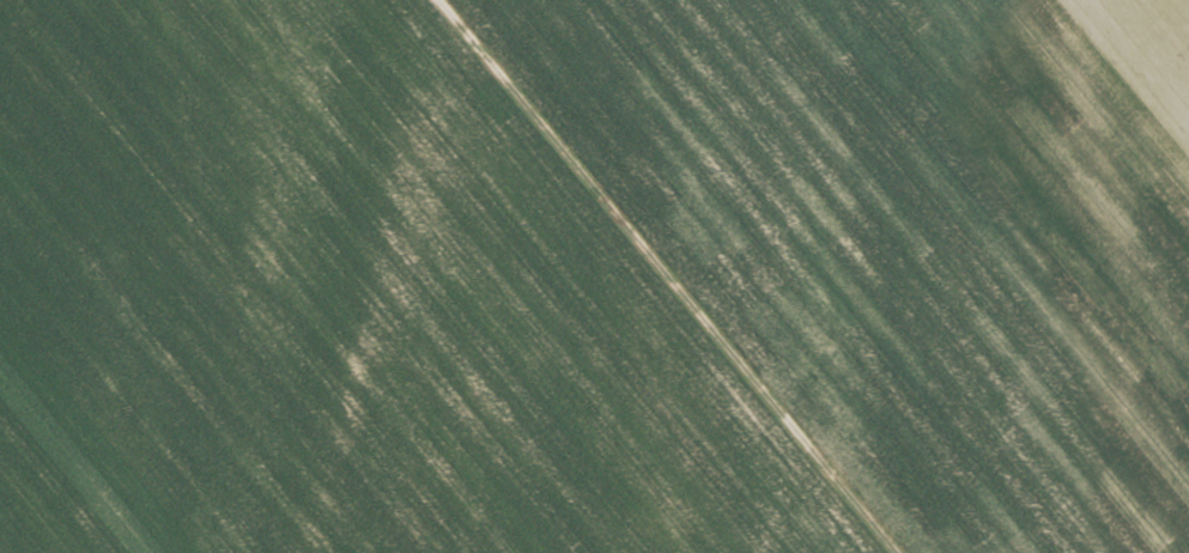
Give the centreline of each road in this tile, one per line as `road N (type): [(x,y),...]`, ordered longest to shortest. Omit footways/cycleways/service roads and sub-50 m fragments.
road 1 (track): [(377,552),(943,0)]
road 2 (track): [(887,552),(432,0)]
road 3 (track): [(181,552),(0,355)]

